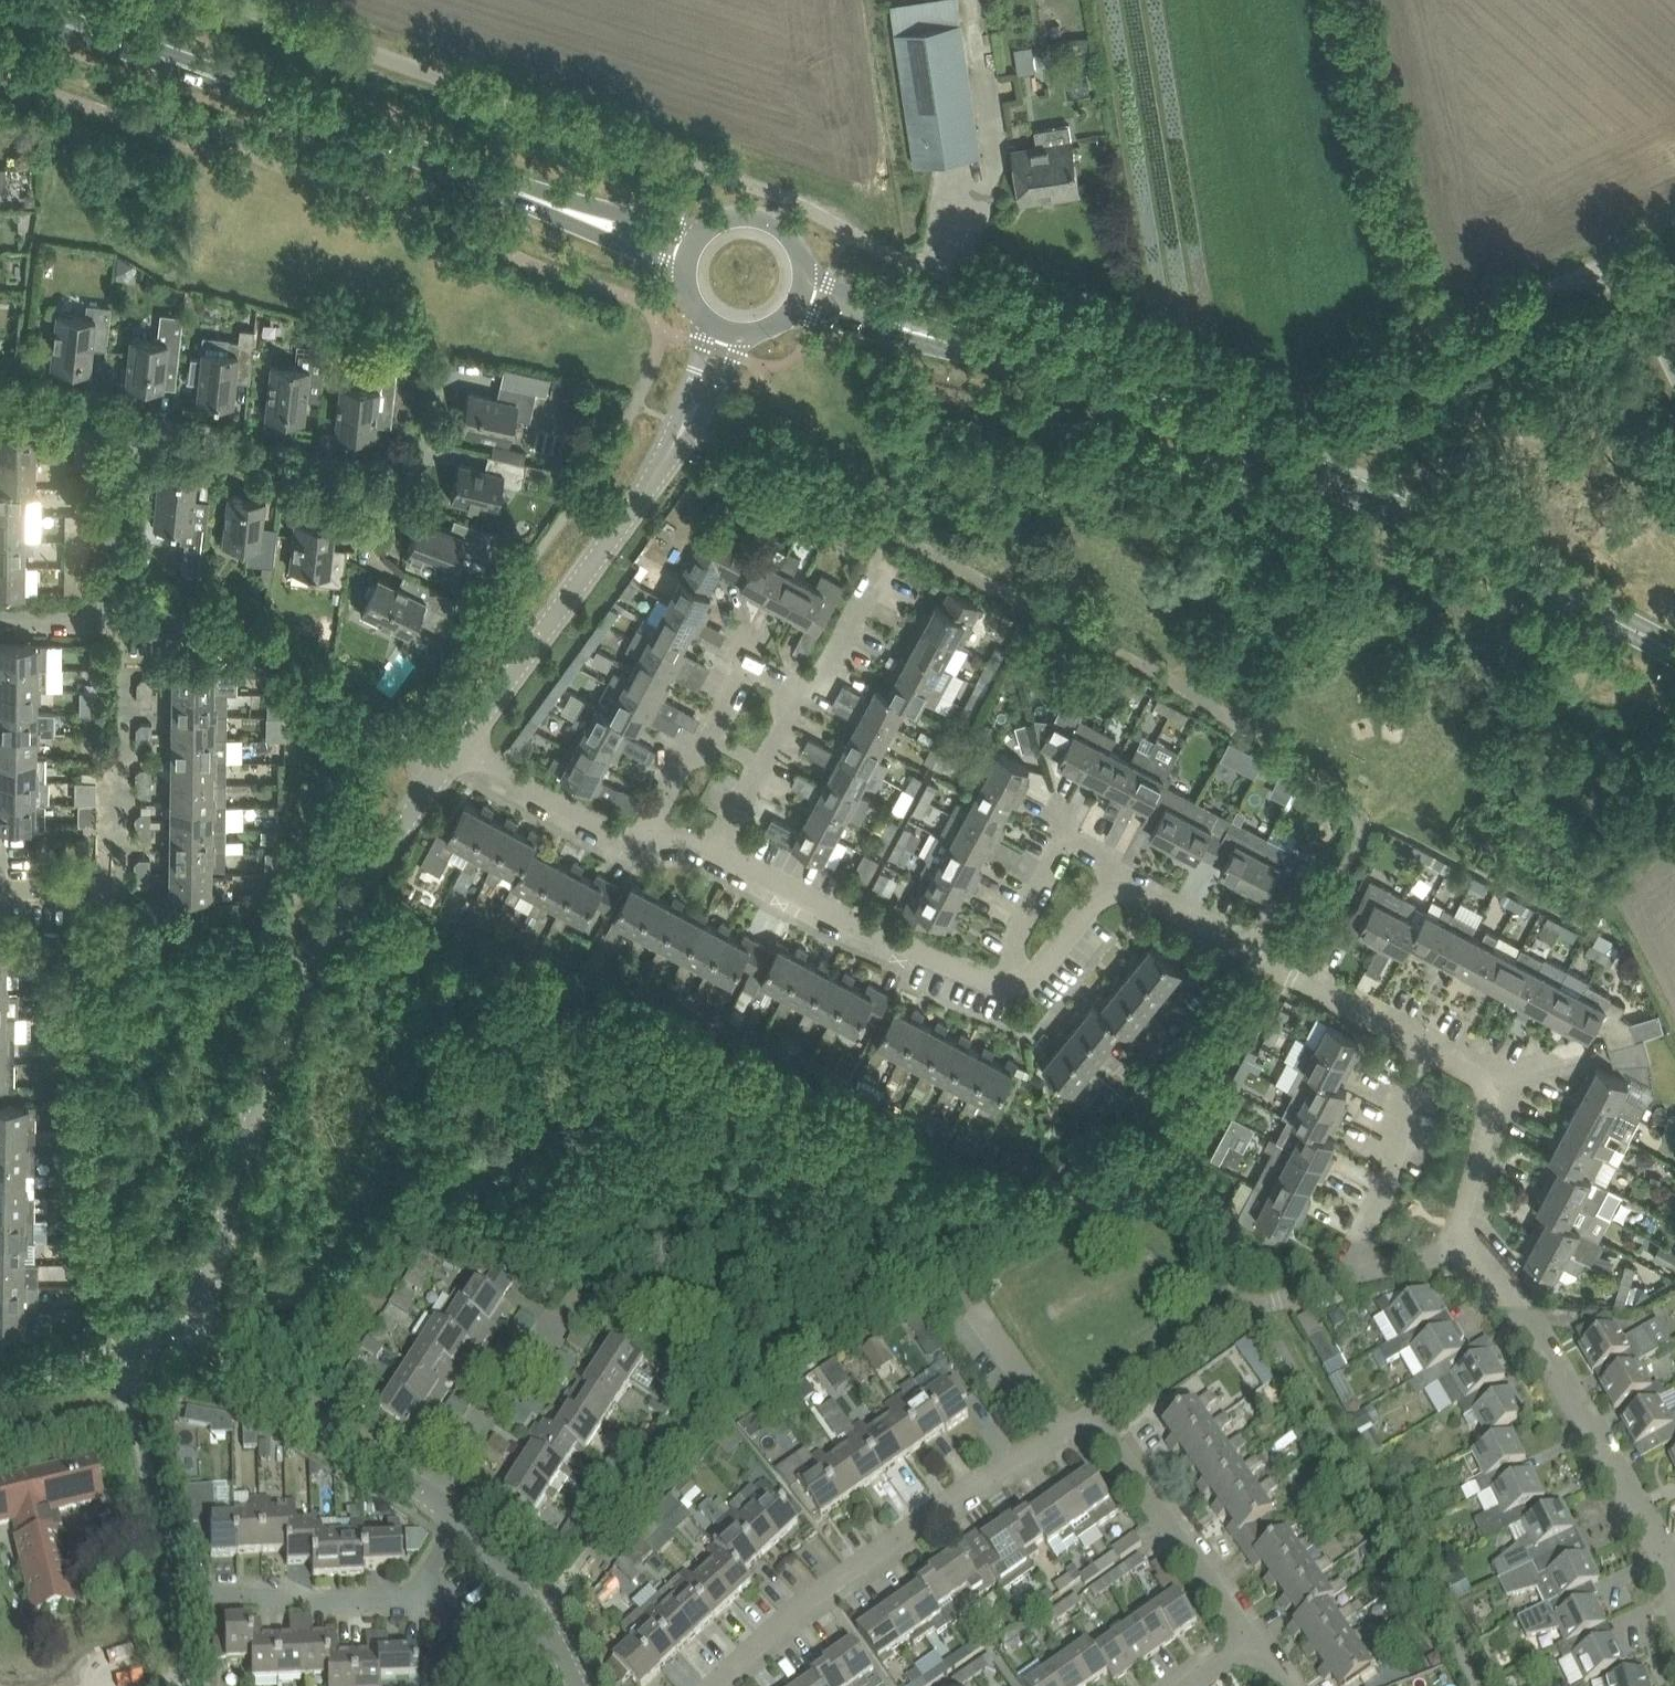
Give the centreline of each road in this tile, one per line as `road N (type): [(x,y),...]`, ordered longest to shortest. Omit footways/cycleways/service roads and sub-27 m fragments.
road 1 (unclassified): [(1674,375),(1635,302),(1607,282),(1584,279),(1544,289),(1334,392),(1281,396),(889,252),(699,165),(234,0)]
road 2 (residential): [(459,748),(628,840),(698,840),(849,921),(996,983),(1029,980),(1098,901),(1128,893),(1292,976)]
road 3 (tertiary): [(1674,652),(1295,465),(995,357)]
road 4 (track): [(1355,0),(1433,344),(1451,300),(1674,188)]
road 5 (residential): [(195,1334),(292,1001),(337,919),(442,771)]
road 6 (tertiary): [(0,3),(462,168)]
road 7 (residential): [(715,1685),(807,1601),(1092,1412)]
road 8 (residential): [(1456,1248),(1519,1309),(1652,1538),(1674,1599)]
road 9 (residential): [(1092,1412),(1114,1383),(1234,1312),(1456,1248)]
road 10 (residential): [(459,748),(686,426)]
road 11 (residential): [(1456,1248),(1490,1113),(1488,1088),(1427,1046),(1292,976)]
road 12 (residential): [(442,771),(242,627),(110,621)]
road 13 (residential): [(436,1497),(509,1383),(581,1292),(703,1302)]
road 14 (residential): [(183,1685),(165,1543),(121,1356)]
road 15 (residential): [(200,1594),(417,1595),(462,1520)]
road 16 (residential): [(436,1497),(195,1334)]
road 17 (residential): [(1092,1412),(1251,1633)]
road 18 (tertiary): [(462,168),(687,274)]
road 19 (residential): [(368,483),(127,424)]
road 20 (tertiary): [(696,242),(462,168)]
road 21 (tertiary): [(787,314),(995,357)]
road 22 (tertiary): [(995,357),(804,275)]
road 23 (residential): [(578,1685),(527,1596),(462,1520)]
road 24 (residential): [(110,621),(127,424)]
road 25 (tertiary): [(804,275),(801,253),(773,221),(730,217),(696,242)]
road 26 (residential): [(127,424),(0,394)]
road 27 (residential): [(0,1383),(121,1356)]

